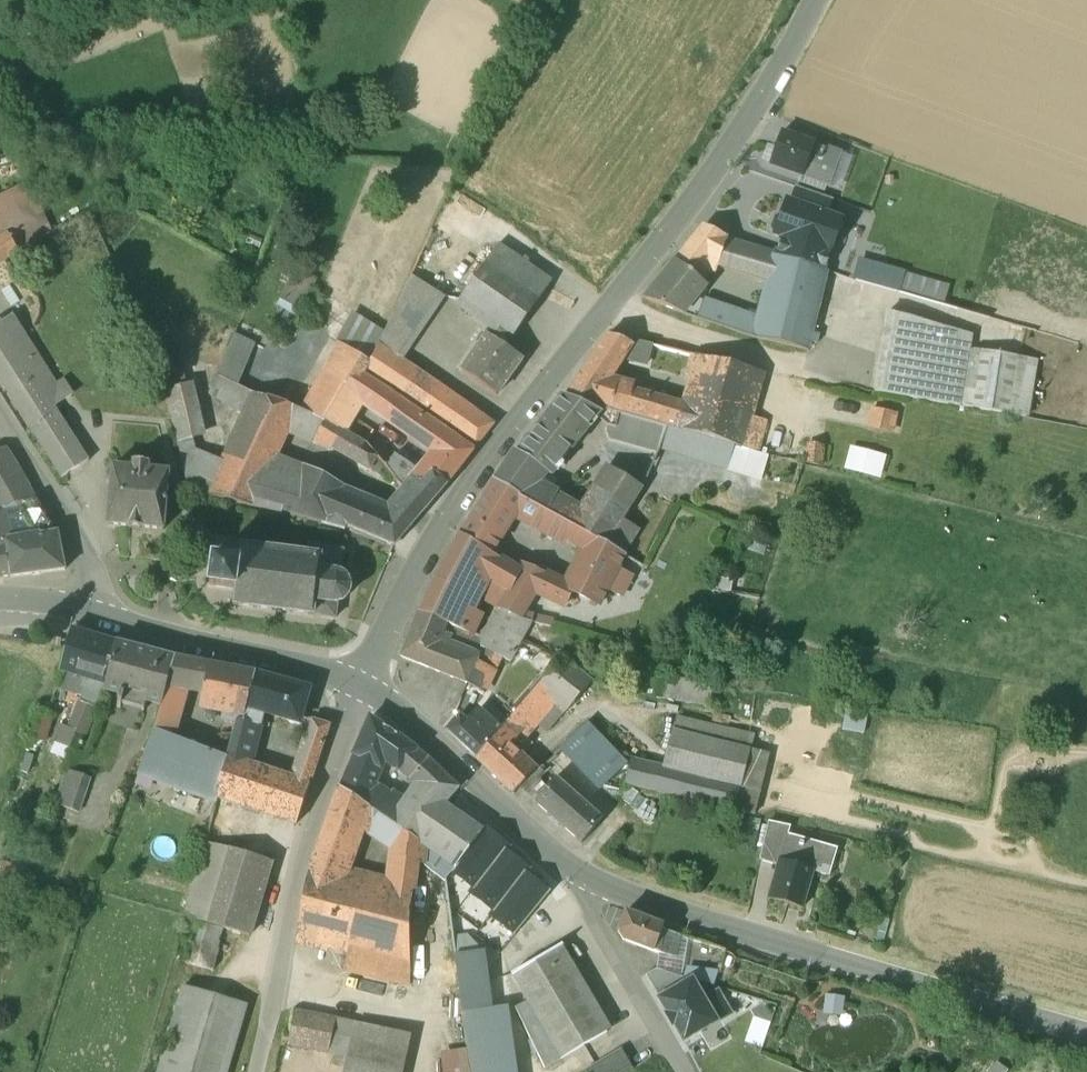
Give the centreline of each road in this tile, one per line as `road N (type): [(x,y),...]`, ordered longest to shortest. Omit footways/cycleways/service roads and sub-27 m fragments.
road 1 (residential): [(361,683),(451,510),(708,178),(754,106)]
road 2 (tertiary): [(1086,1033),(589,879)]
road 3 (residential): [(361,683),(307,827),(251,1071)]
road 4 (tertiary): [(589,879),(361,683)]
road 5 (tertiary): [(361,683),(83,610)]
road 6 (residential): [(684,1071),(596,926),(589,879)]
road 7 (residential): [(83,610),(88,576),(80,542),(0,418)]
road 8 (unclassified): [(754,106),(818,0)]

